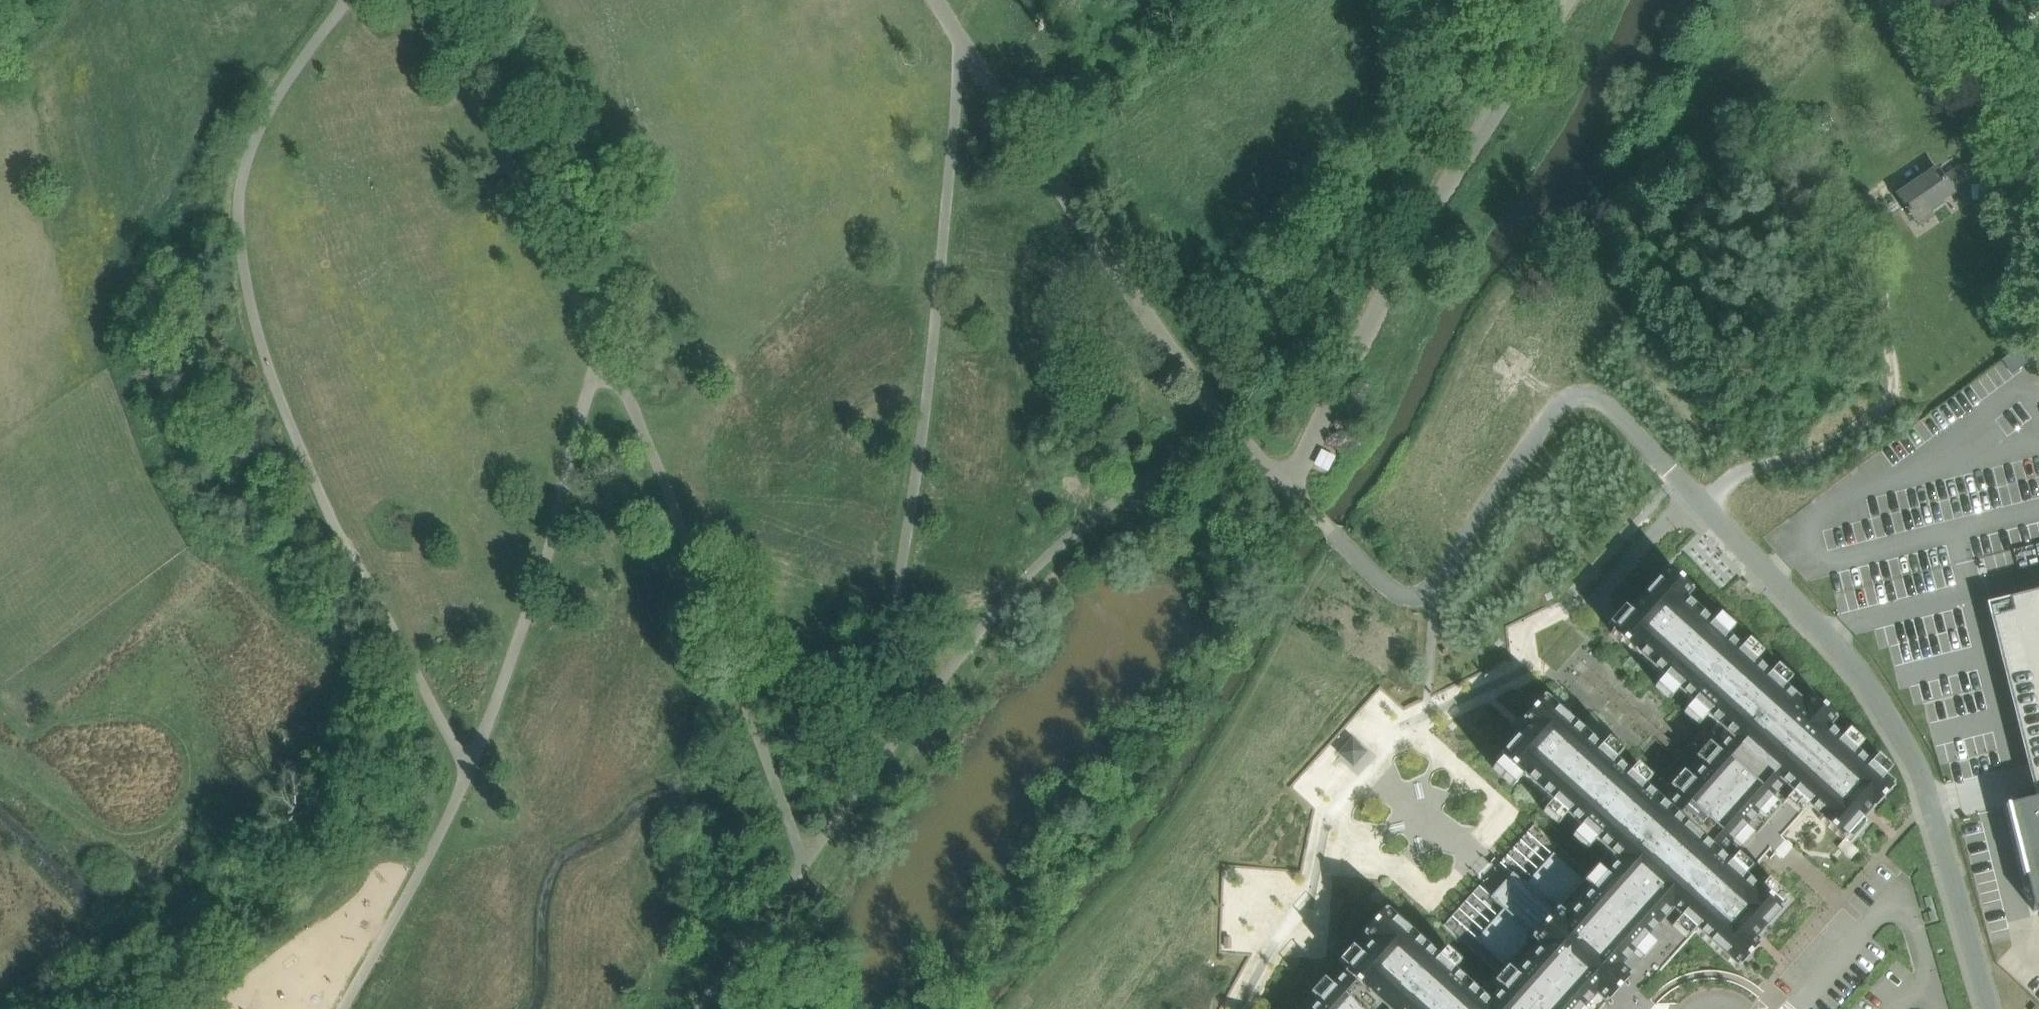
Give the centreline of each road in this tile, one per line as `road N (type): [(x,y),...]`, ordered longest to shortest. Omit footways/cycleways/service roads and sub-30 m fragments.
road 1 (unclassified): [(1990,1008),(1910,752),(1841,651),(1670,467)]

